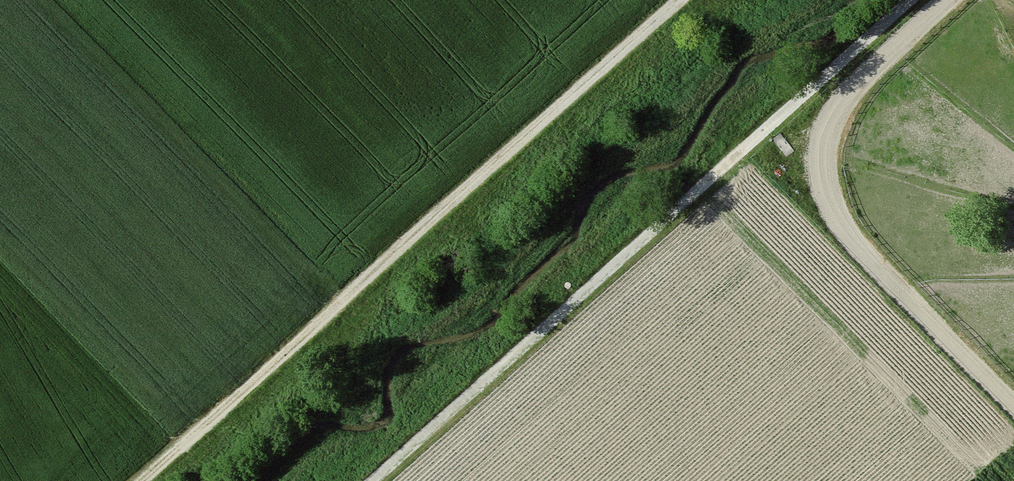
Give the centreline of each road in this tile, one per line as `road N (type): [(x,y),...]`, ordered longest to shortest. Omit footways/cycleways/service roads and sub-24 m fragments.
road 1 (track): [(905,0),(364,480)]
road 2 (track): [(155,480),(687,0)]

